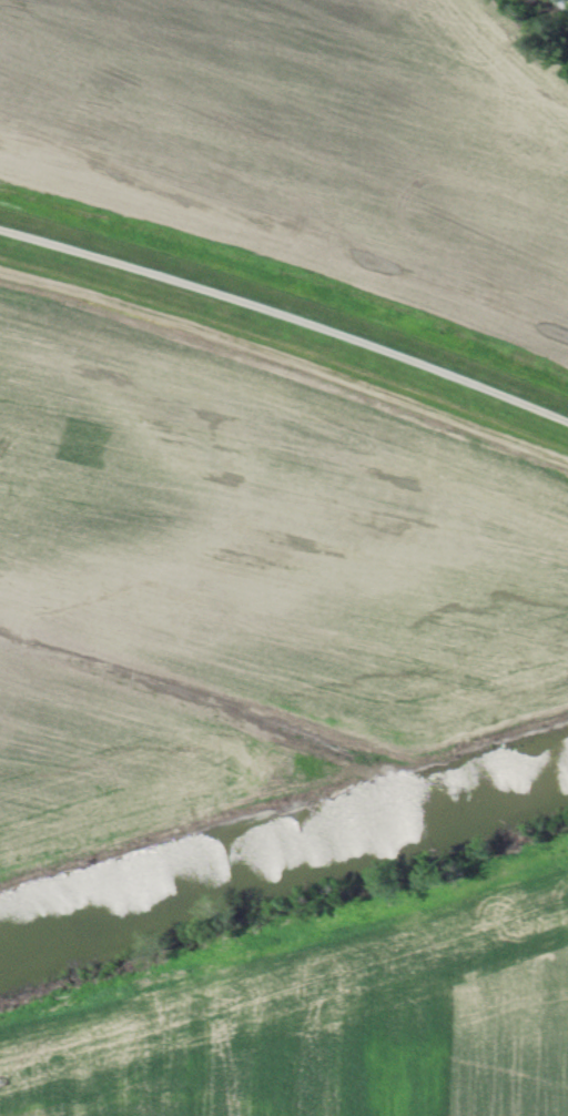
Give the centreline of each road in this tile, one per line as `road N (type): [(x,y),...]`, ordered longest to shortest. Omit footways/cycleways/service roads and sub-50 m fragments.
road 1 (track): [(567,421),(341,334),(0,230)]

